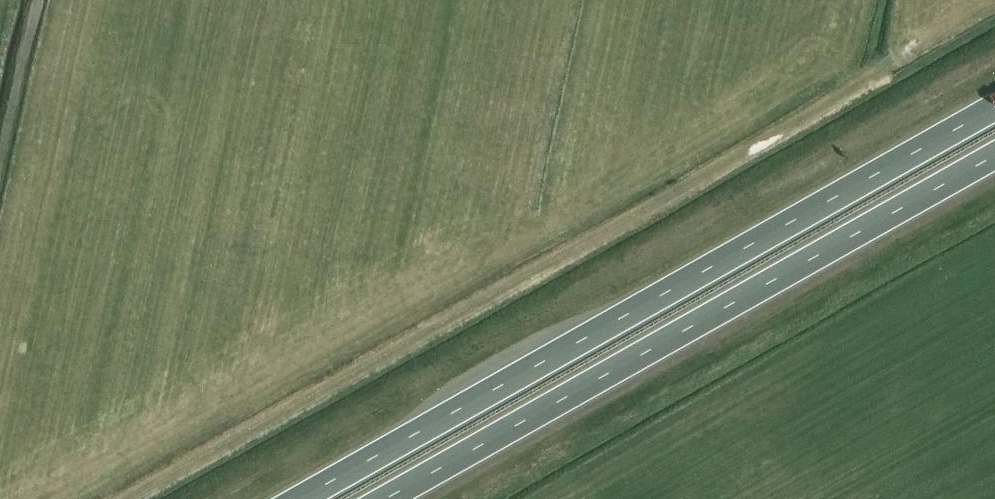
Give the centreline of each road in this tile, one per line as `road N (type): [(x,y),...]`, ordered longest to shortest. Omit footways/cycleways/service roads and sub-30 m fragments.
road 1 (track): [(874,74),(112,498)]
road 2 (trunk): [(994,109),(301,498)]
road 3 (trunk): [(389,498),(994,158)]

